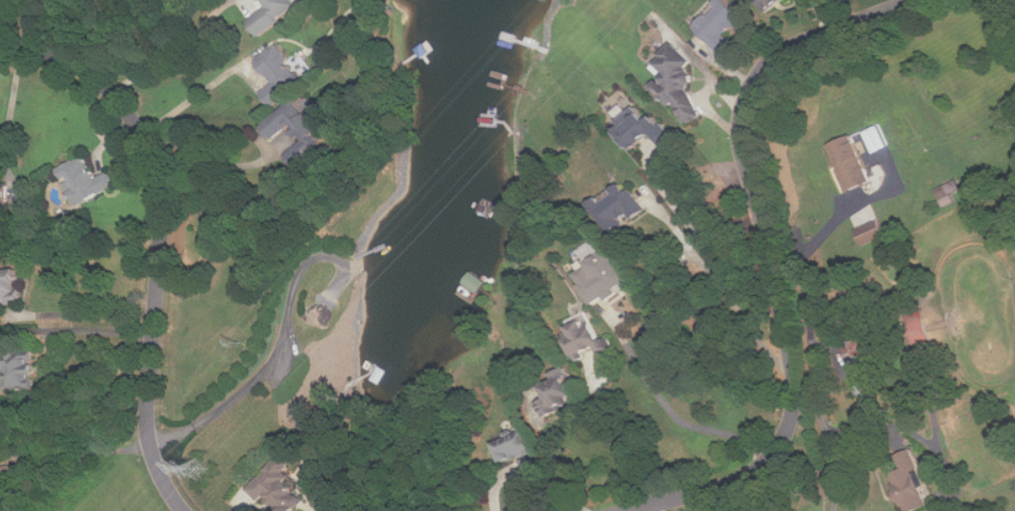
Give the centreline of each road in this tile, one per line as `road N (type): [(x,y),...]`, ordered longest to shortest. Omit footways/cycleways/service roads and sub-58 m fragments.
road 1 (residential): [(628,510),(746,477),(790,425),(794,370),(741,143),(750,87),(791,46),(914,0)]
road 2 (residential): [(0,41),(37,47),(92,75),(133,119),(153,160),(162,202),(147,418),(154,455),(182,510)]
road 3 (residential): [(834,510),(800,257),(843,211),(894,181),(889,165)]

